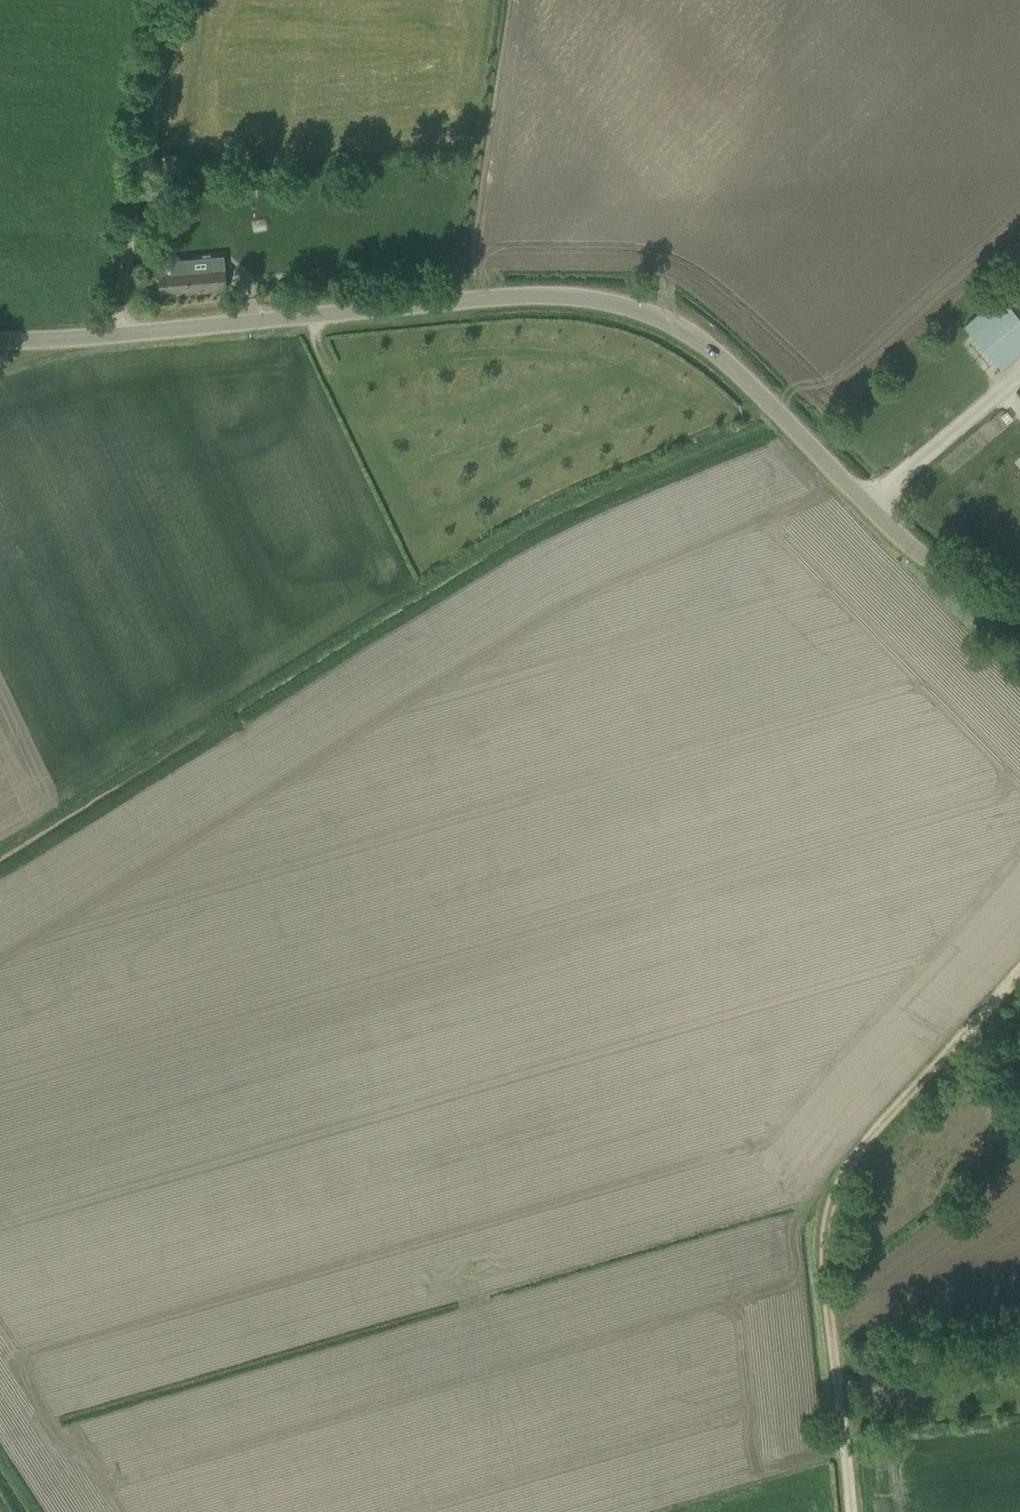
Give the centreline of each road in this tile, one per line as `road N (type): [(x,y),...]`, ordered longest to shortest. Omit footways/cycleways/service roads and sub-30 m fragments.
road 1 (unclassified): [(1019,615),(909,544),(695,334),(631,305),(551,295),(123,335),(0,337)]
road 2 (track): [(1019,969),(854,1147),(825,1207),(821,1258),(852,1511)]
road 3 (track): [(167,0),(123,335)]

